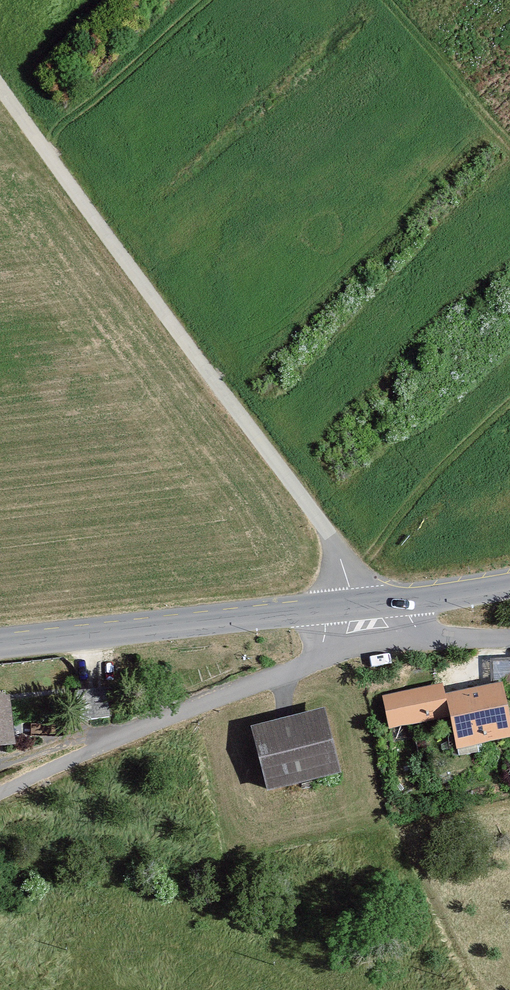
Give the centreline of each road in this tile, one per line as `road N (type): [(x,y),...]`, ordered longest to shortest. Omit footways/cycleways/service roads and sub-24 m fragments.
road 1 (unclassified): [(0,85),(329,537),(347,575),(350,610)]
road 2 (track): [(347,575),(370,558),(379,535),(371,518),(322,487),(306,455),(316,420),(509,239)]
road 3 (unclassified): [(322,656),(0,794)]
road 4 (tertiary): [(0,648),(325,611)]
road 5 (track): [(509,146),(389,0)]

